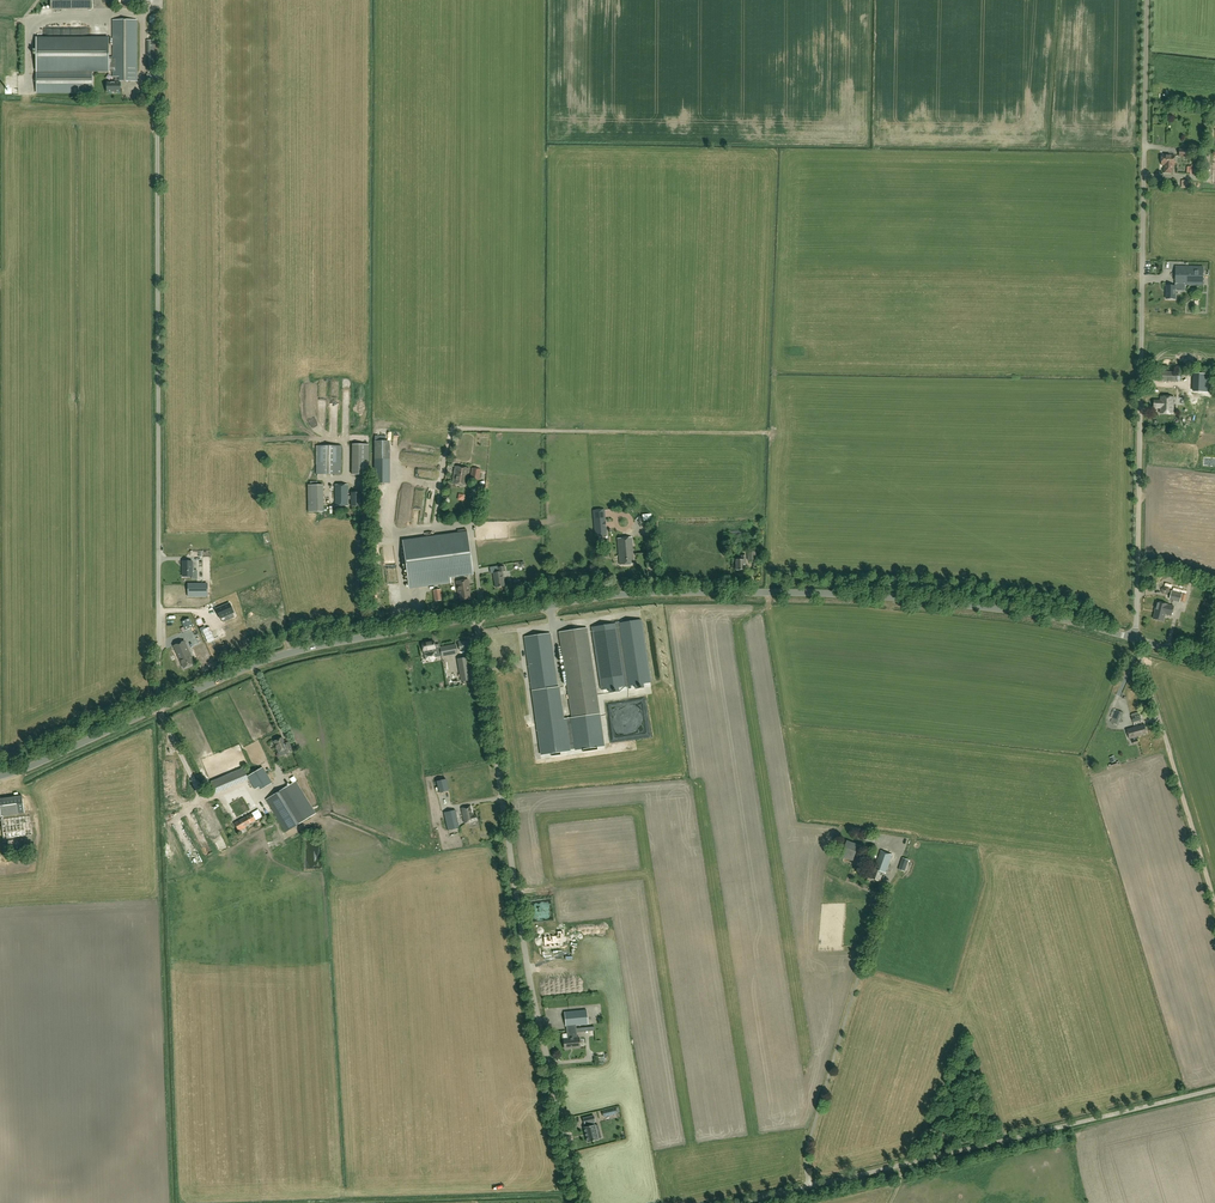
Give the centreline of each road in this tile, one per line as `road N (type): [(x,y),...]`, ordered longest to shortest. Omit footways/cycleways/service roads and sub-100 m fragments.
road 1 (unclassified): [(1214,662),(1014,611),(853,595),(609,595),(476,619)]
road 2 (unclassified): [(584,1202),(540,1024),(476,619)]
road 3 (unclassified): [(476,619),(252,665),(0,778)]
road 4 (unclassified): [(742,1202),(1214,1090)]
road 5 (track): [(1214,900),(1134,638)]

